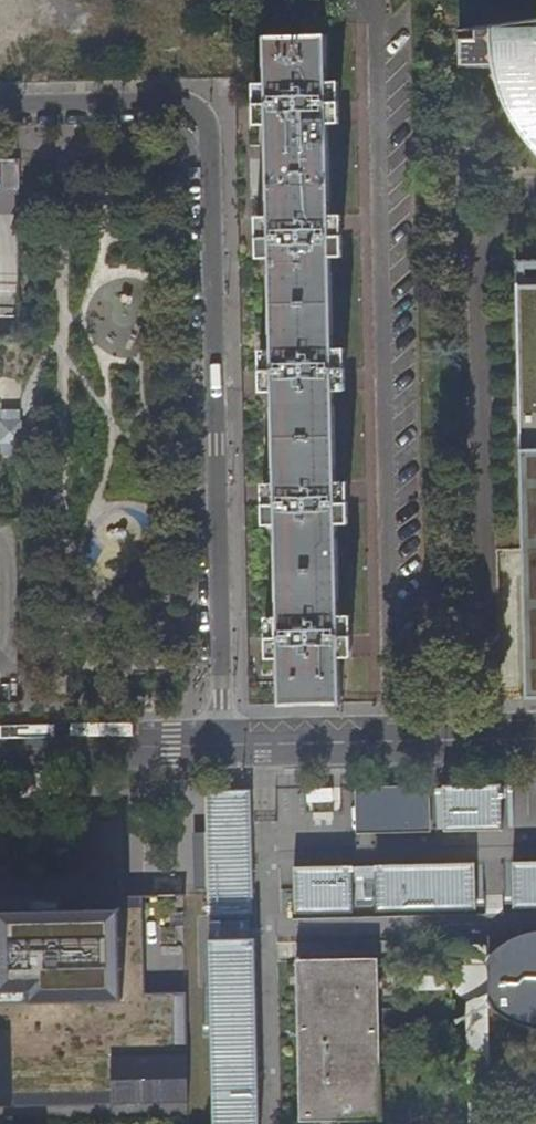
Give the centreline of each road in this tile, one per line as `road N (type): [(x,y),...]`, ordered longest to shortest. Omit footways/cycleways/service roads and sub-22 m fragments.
road 1 (residential): [(0,105),(181,101),(200,111),(208,131),(225,742)]
road 2 (residential): [(535,737),(225,742)]
road 3 (residential): [(225,742),(0,747)]

